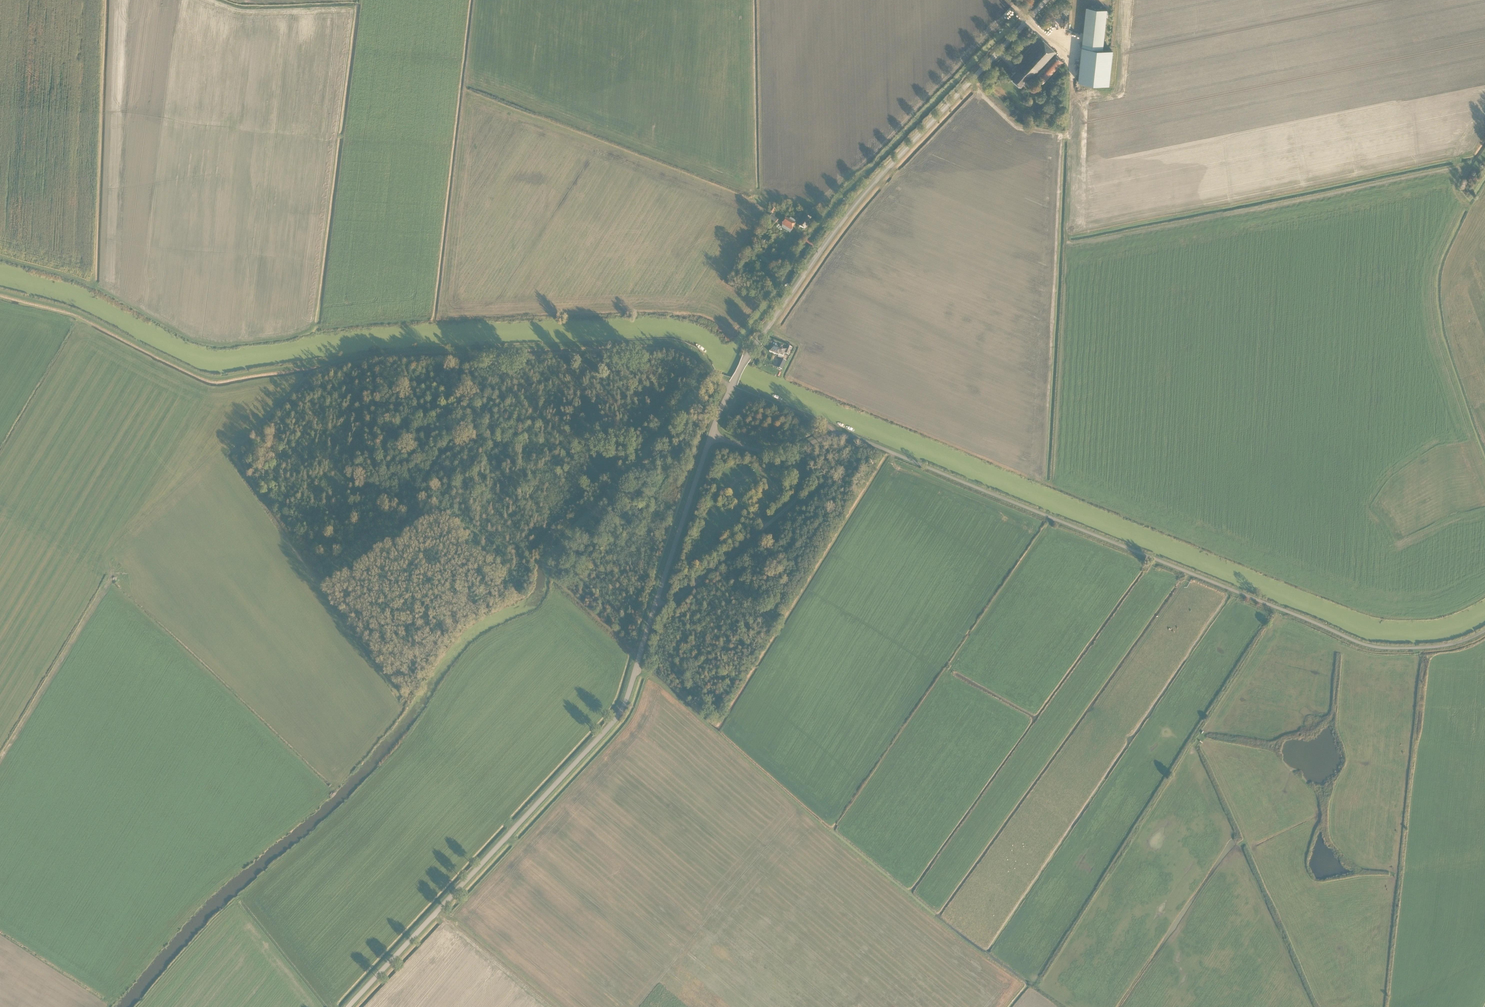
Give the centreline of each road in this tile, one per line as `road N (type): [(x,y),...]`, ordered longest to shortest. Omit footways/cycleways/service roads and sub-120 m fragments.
road 1 (tertiary): [(348,1006),(618,716),(711,436)]
road 2 (unclassified): [(1484,631),(1442,646),(1360,643),(837,434)]
road 3 (track): [(0,293),(84,316),(214,380),(385,354),(662,342)]
road 4 (tertiary): [(711,436),(748,356),(846,219),(1047,0)]
road 5 (unclassified): [(711,436),(777,452),(837,434)]

